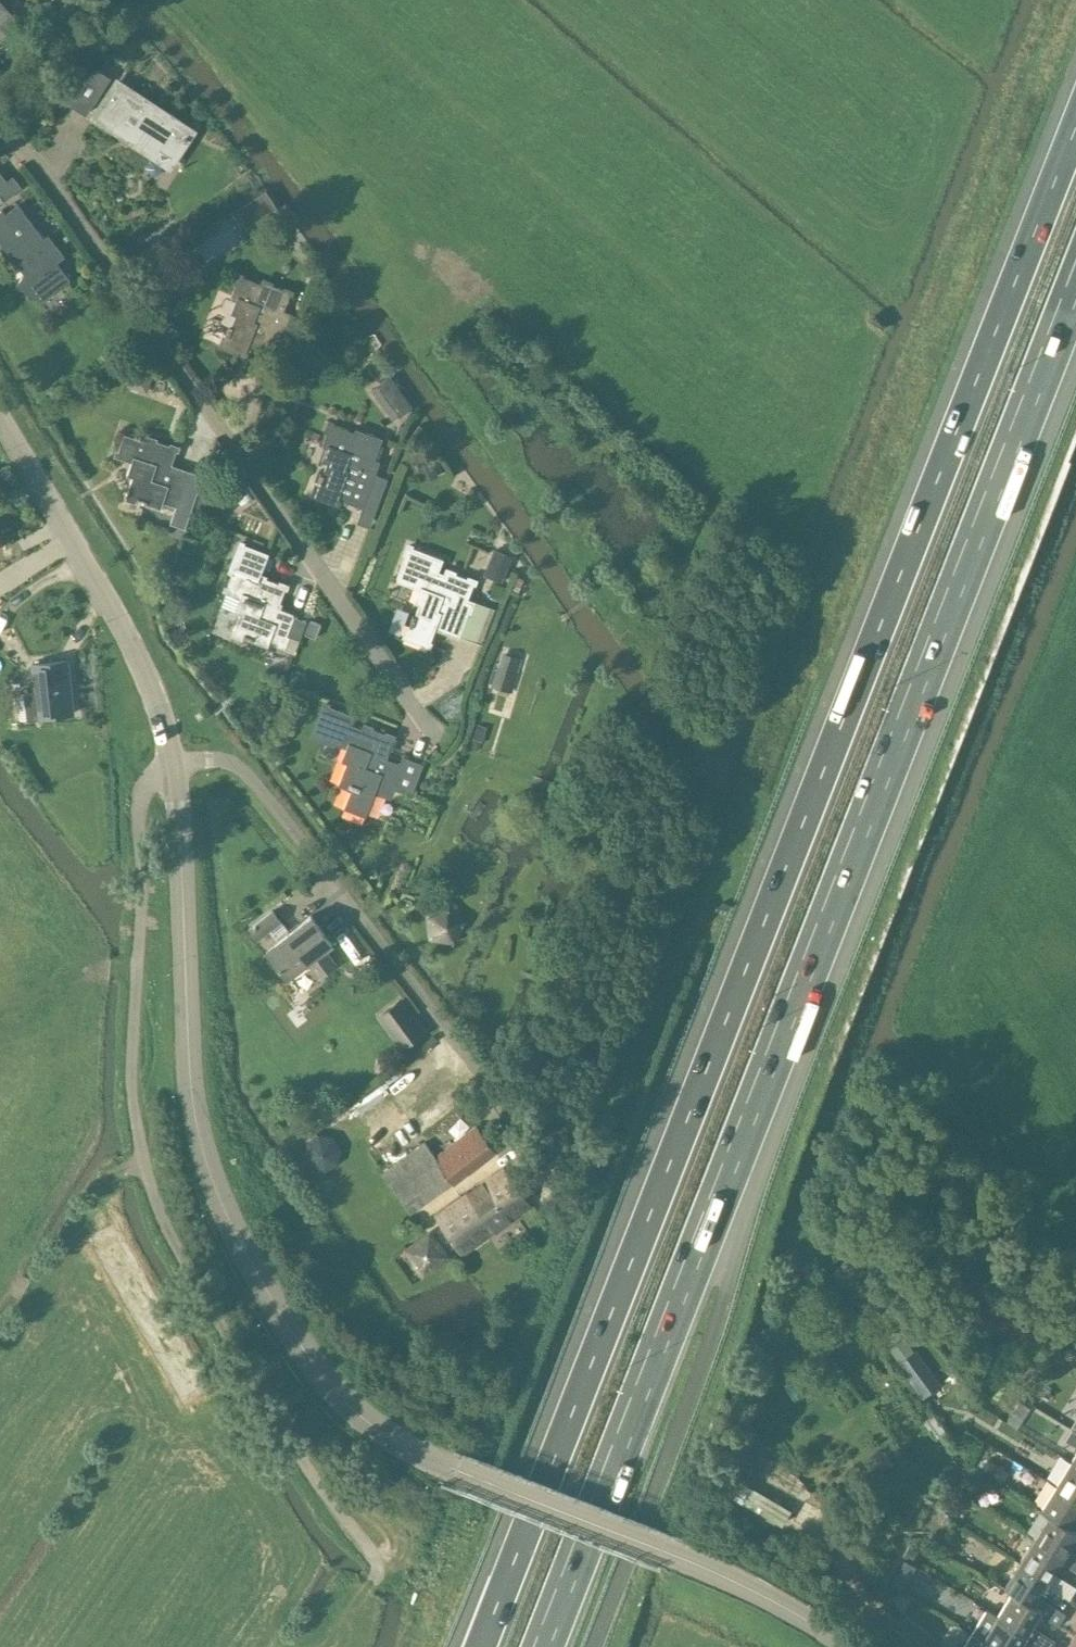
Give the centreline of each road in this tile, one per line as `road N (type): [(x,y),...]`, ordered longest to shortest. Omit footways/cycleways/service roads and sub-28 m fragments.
road 1 (motorway): [(541,1646),(1075,271)]
road 2 (motorway): [(1075,123),(606,1329)]
road 3 (tertiary): [(847,1646),(665,1549),(411,1450),(338,1394),(294,1336),(222,1207),(202,1150),(190,1080),(177,770)]
road 4 (track): [(372,1582),(378,1561),(233,1347),(175,1244),(143,1153),(132,1056),(139,796),(155,775),(177,770)]
road 5 (residential): [(437,735),(38,165),(0,130)]
road 6 (residential): [(558,1183),(248,775),(216,759),(177,770)]
road 7 (tertiary): [(177,770),(137,652),(0,428)]
road 8 (motorway): [(606,1329),(483,1532),(430,1646)]
road 9 (motorway): [(606,1329),(482,1646)]

